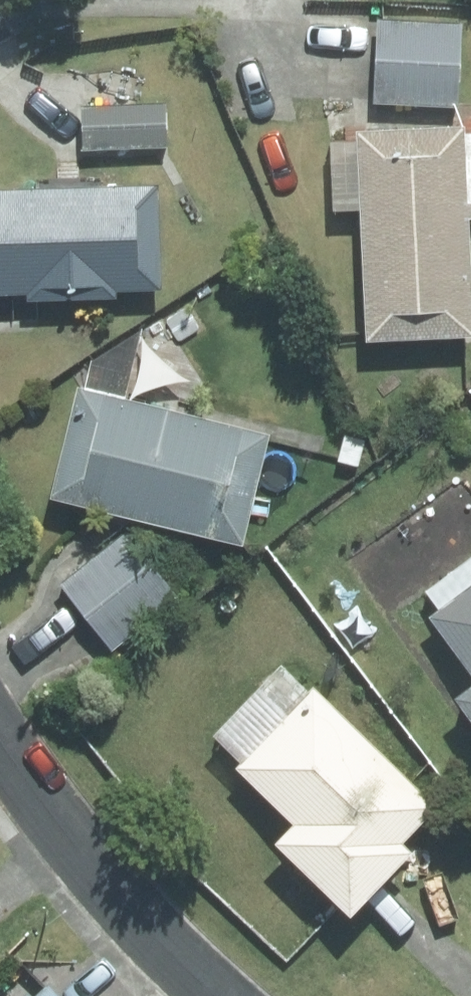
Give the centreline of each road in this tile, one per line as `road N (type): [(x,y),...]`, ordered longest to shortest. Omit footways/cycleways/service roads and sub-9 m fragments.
road 1 (residential): [(0,737),(137,913),(222,995)]

